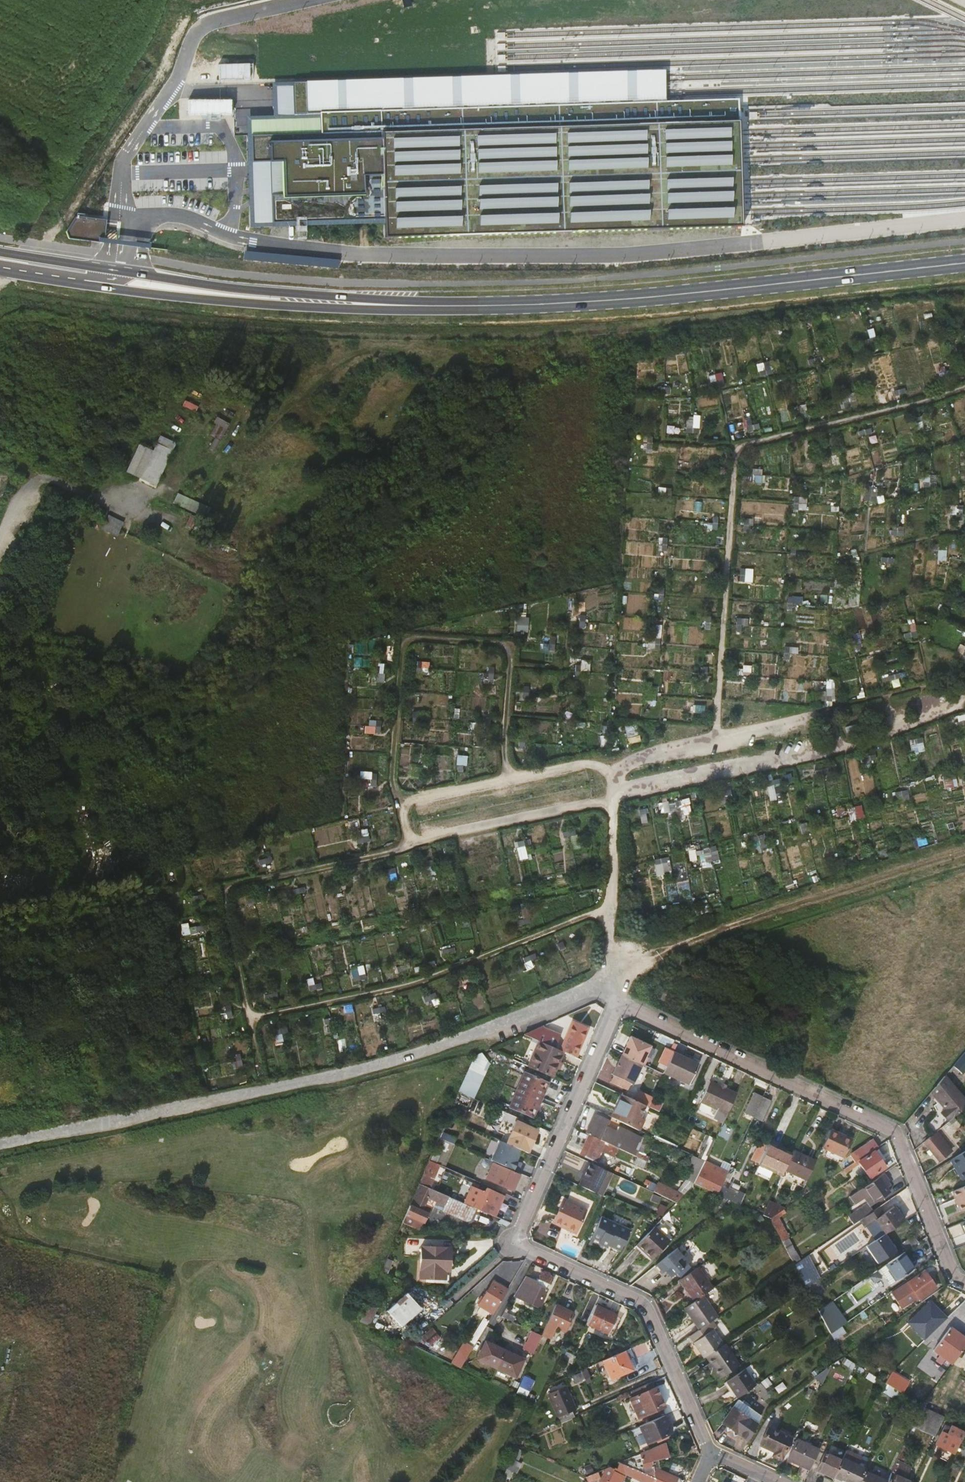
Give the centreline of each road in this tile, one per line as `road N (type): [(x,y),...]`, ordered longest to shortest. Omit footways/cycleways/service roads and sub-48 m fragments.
road 1 (track): [(810,717),(407,803),(402,814),(410,840),(423,840),(818,753),(833,745),(826,719)]
road 2 (track): [(0,1145),(211,1103),(445,1043),(612,976)]
road 3 (residential): [(616,1006),(514,1241),(645,1303),(712,1454)]
road 4 (primary): [(964,263),(677,295),(427,306)]
road 5 (track): [(716,737),(735,448),(964,385)]
road 6 (residential): [(964,1284),(953,1278),(895,1134),(616,1006)]
road 7 (track): [(407,803),(390,776),(399,650),(411,638),(509,647),(506,782)]
road 8 (track): [(247,1017),(405,988),(608,906)]
road 9 (track): [(612,976),(964,851)]
road 10 (track): [(410,840),(395,854),(227,892),(254,1049)]
road 11 (primary): [(85,280),(284,306),(427,306)]
road 12 (primary): [(427,306),(115,270)]
road 13 (track): [(606,760),(612,976)]
road 14 (track): [(964,693),(958,708),(833,745)]

